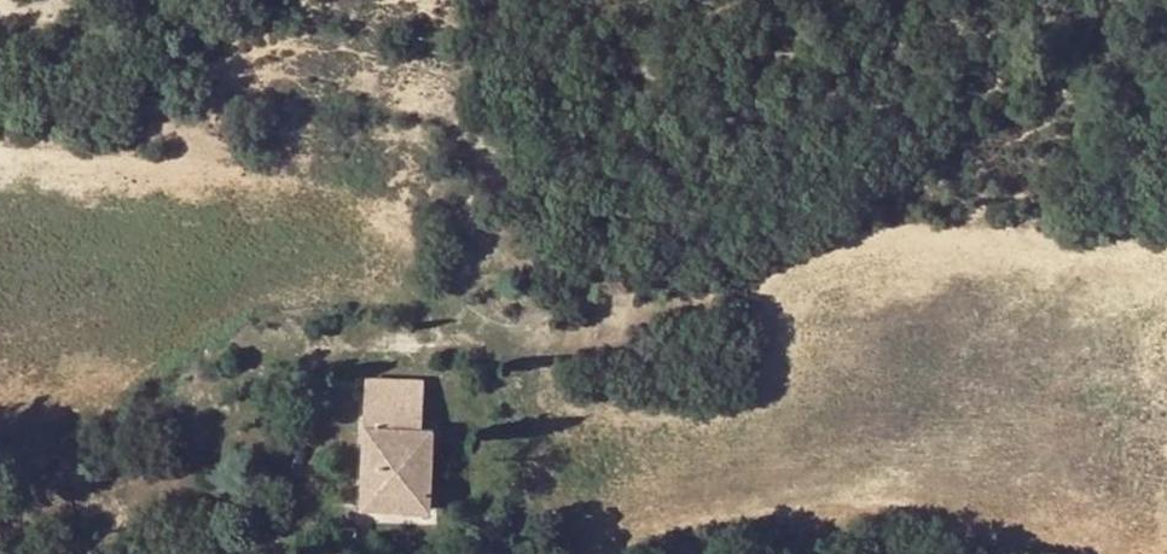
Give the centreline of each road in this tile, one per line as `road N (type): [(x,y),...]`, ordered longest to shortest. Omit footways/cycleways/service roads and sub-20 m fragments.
road 1 (track): [(492,0),(480,206),(459,266),(455,312),(498,381),(524,462),(528,553)]

